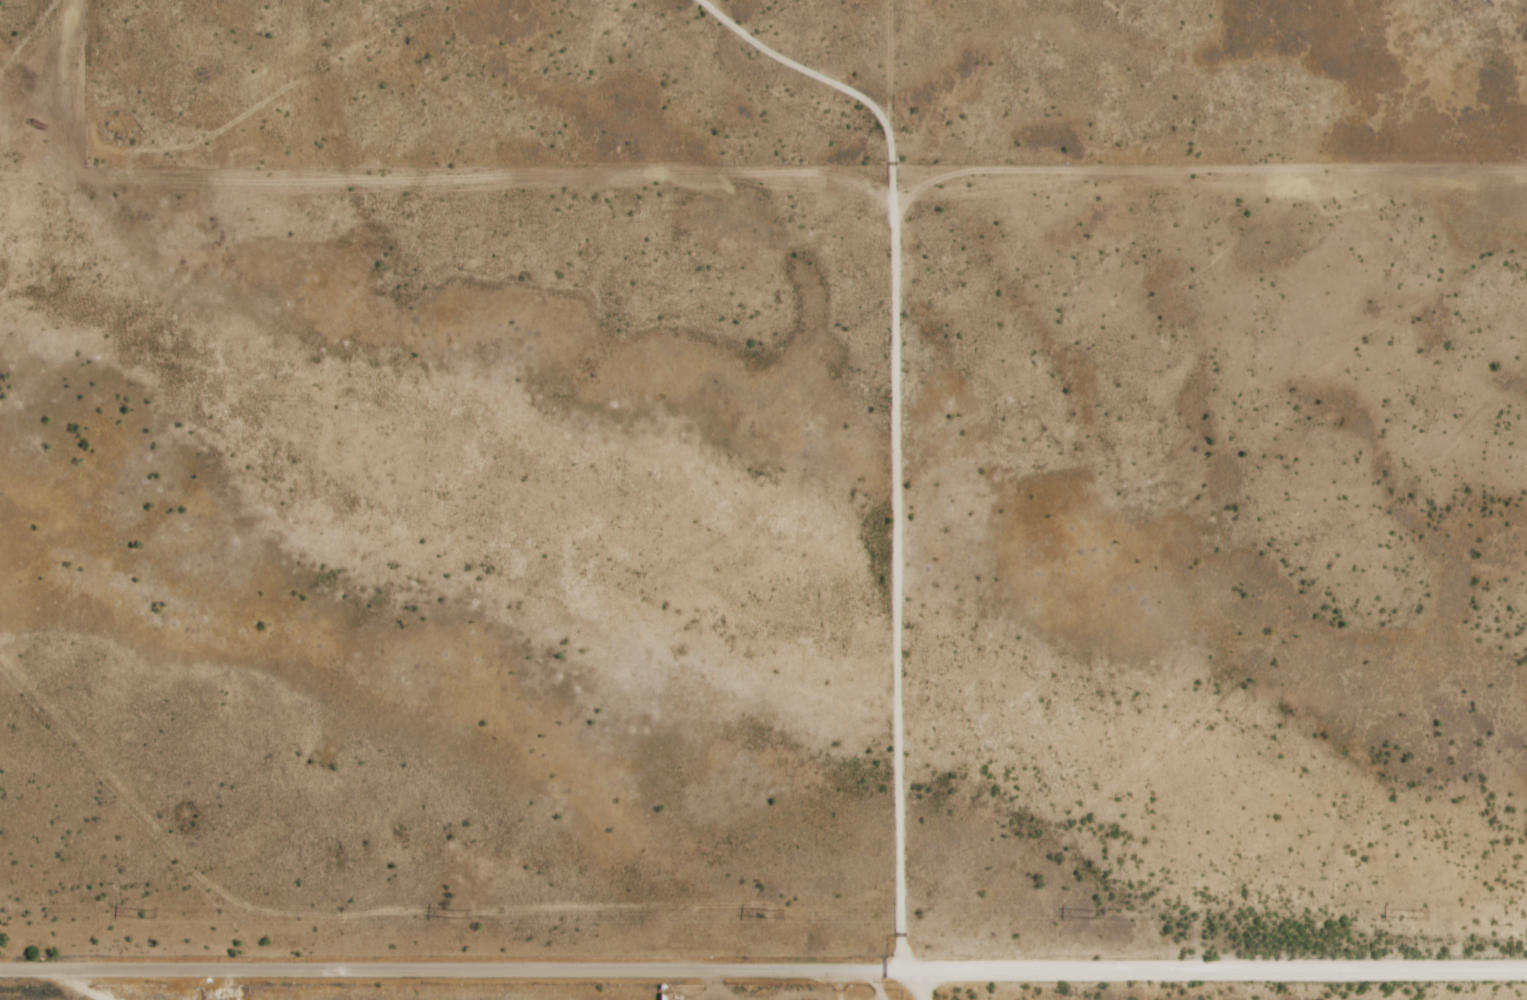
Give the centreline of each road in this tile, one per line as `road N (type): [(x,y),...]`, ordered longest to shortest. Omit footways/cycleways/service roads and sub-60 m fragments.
road 1 (residential): [(0,972),(1526,973)]
road 2 (residential): [(922,972),(905,966),(901,950),(892,153),(880,116),(697,0)]

